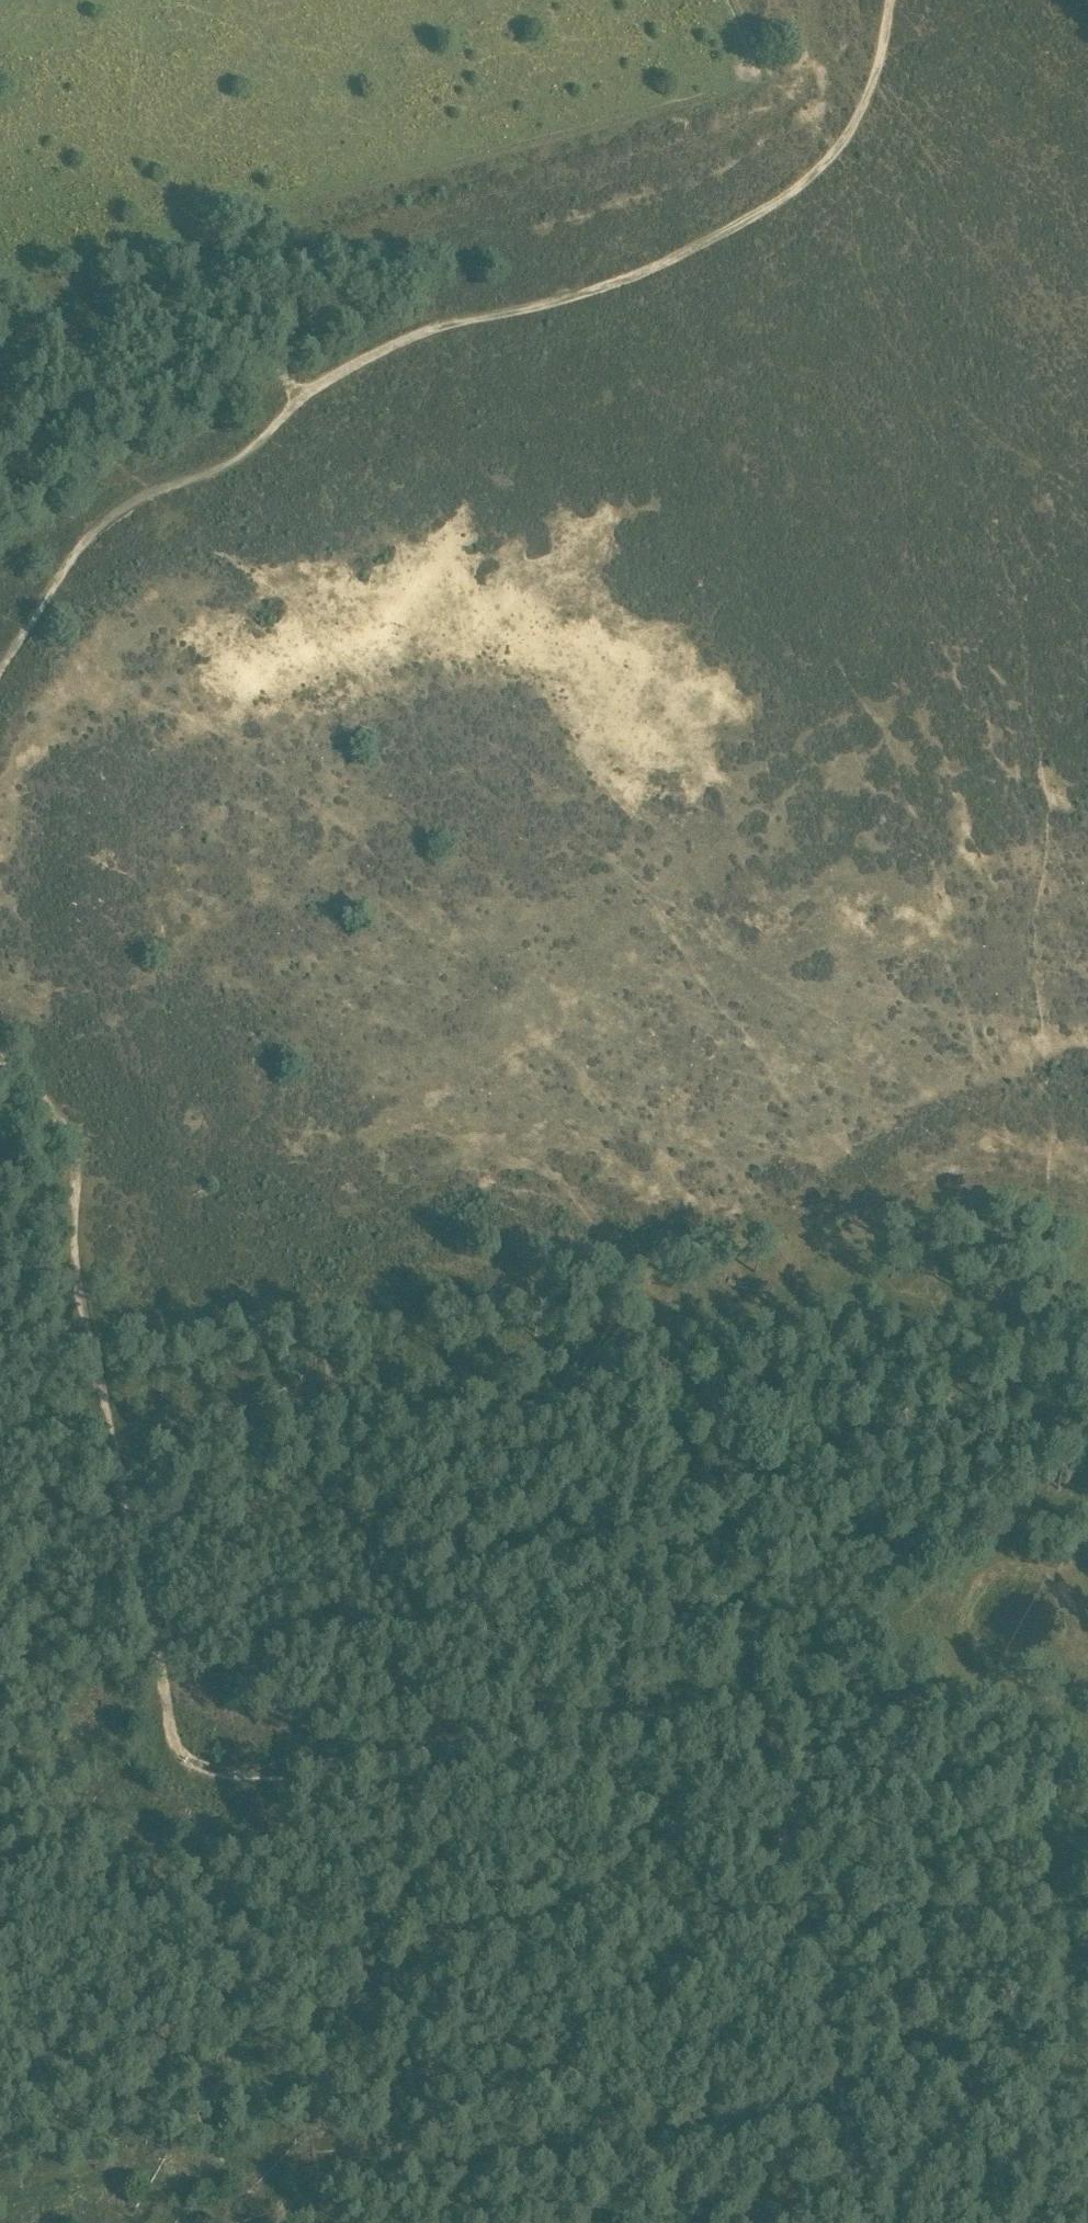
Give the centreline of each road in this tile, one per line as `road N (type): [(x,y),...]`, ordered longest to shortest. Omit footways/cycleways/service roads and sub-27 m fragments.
road 1 (track): [(0,1062),(44,1091),(60,1116),(73,1261),(178,1758),(207,1777),(230,1775),(488,1741),(753,1692),(861,2222)]
road 2 (track): [(891,0),(879,66),(849,137),(790,192),(649,269),(416,329),(339,367),(238,455),(131,502),(91,532),(0,667)]

